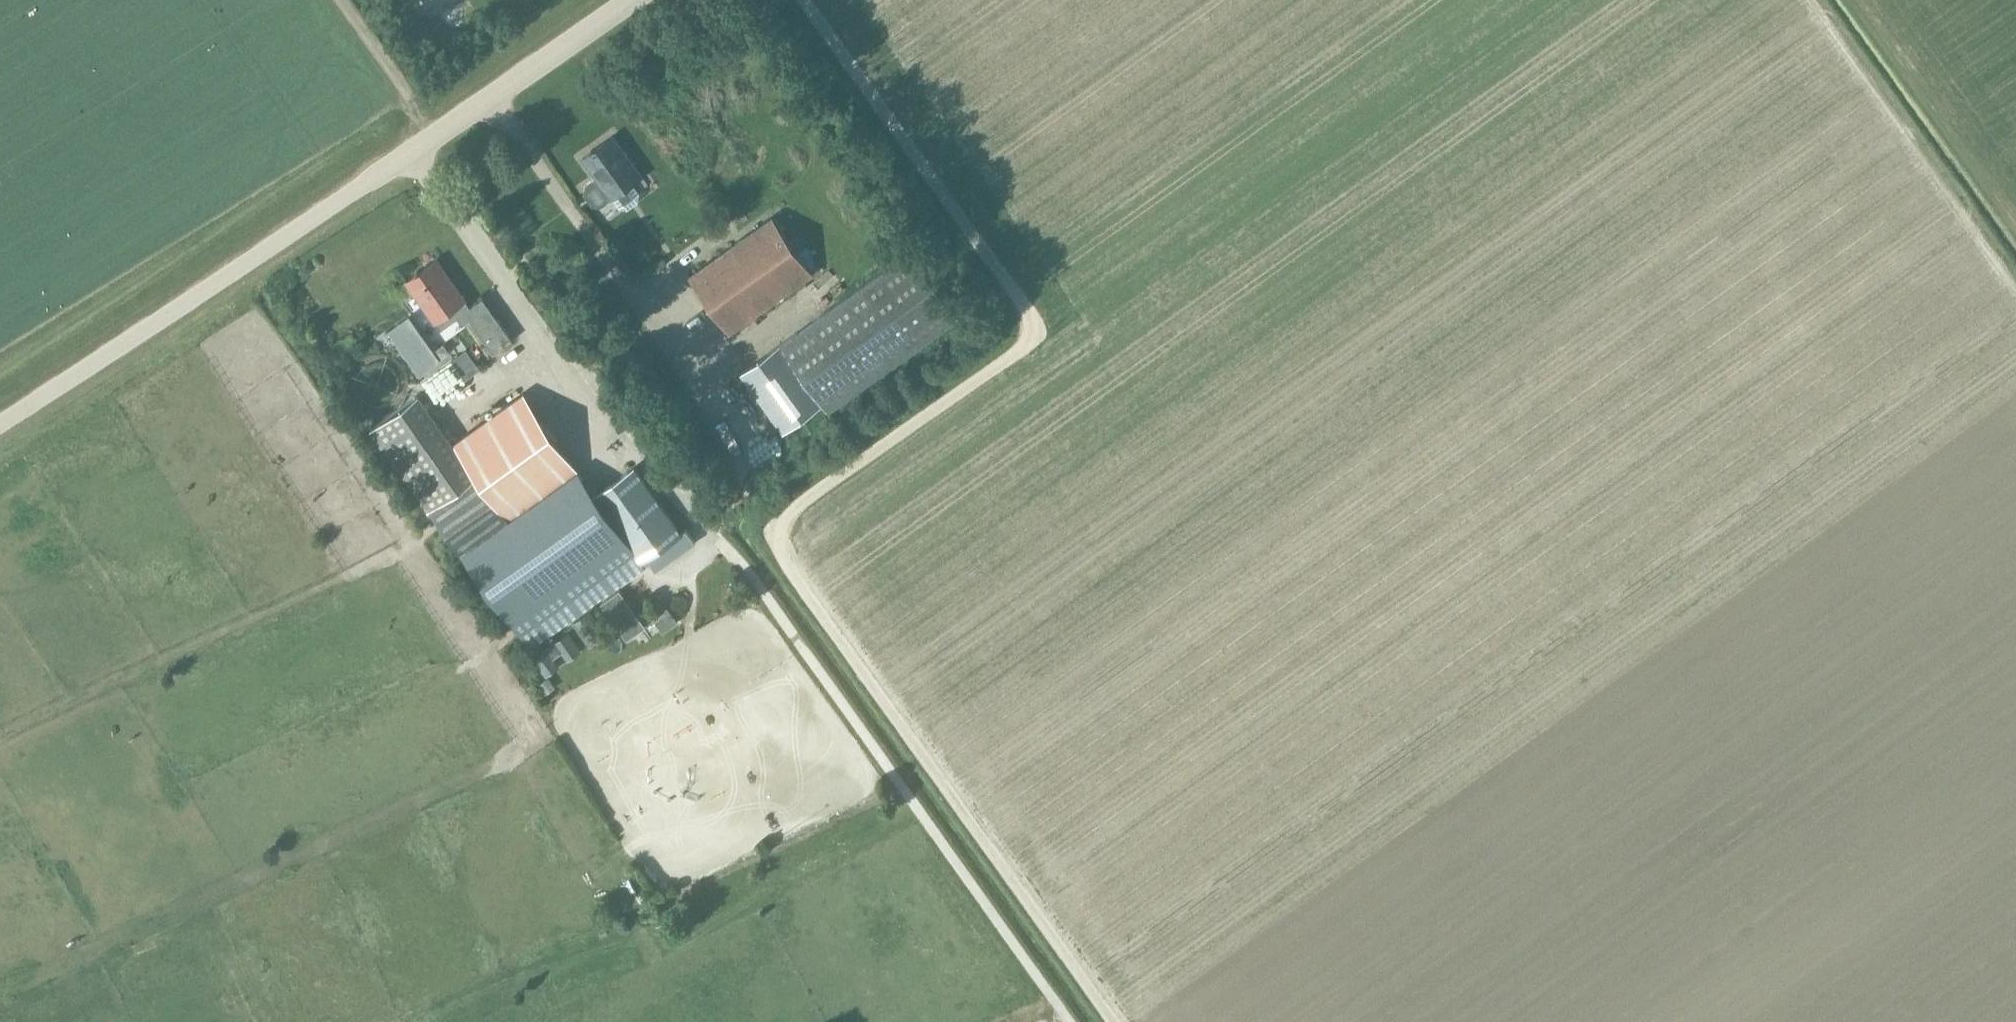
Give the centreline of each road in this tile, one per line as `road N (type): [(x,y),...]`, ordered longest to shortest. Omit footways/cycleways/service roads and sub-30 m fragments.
road 1 (track): [(808,0),(1034,321),(1031,341),(787,518),(774,548),(1112,1021)]
road 2 (unclassified): [(0,421),(634,0)]

